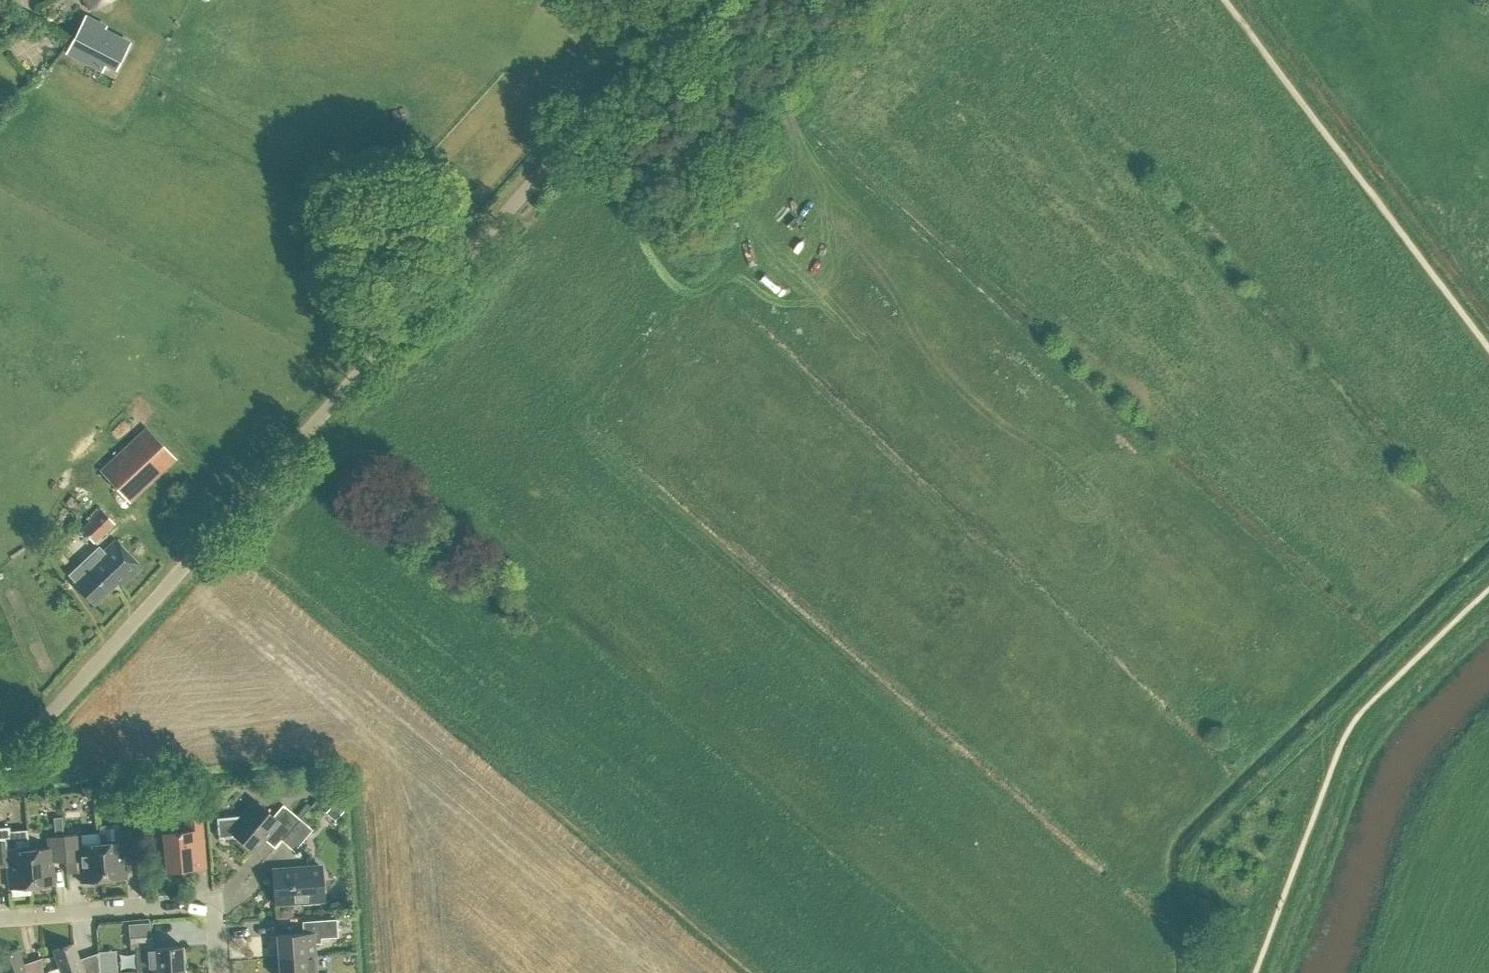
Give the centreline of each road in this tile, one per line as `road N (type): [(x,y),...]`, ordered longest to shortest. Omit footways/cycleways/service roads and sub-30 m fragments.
road 1 (unclassified): [(0,751),(21,740),(700,0)]
road 2 (residential): [(219,972),(212,908),(193,901),(0,918)]

